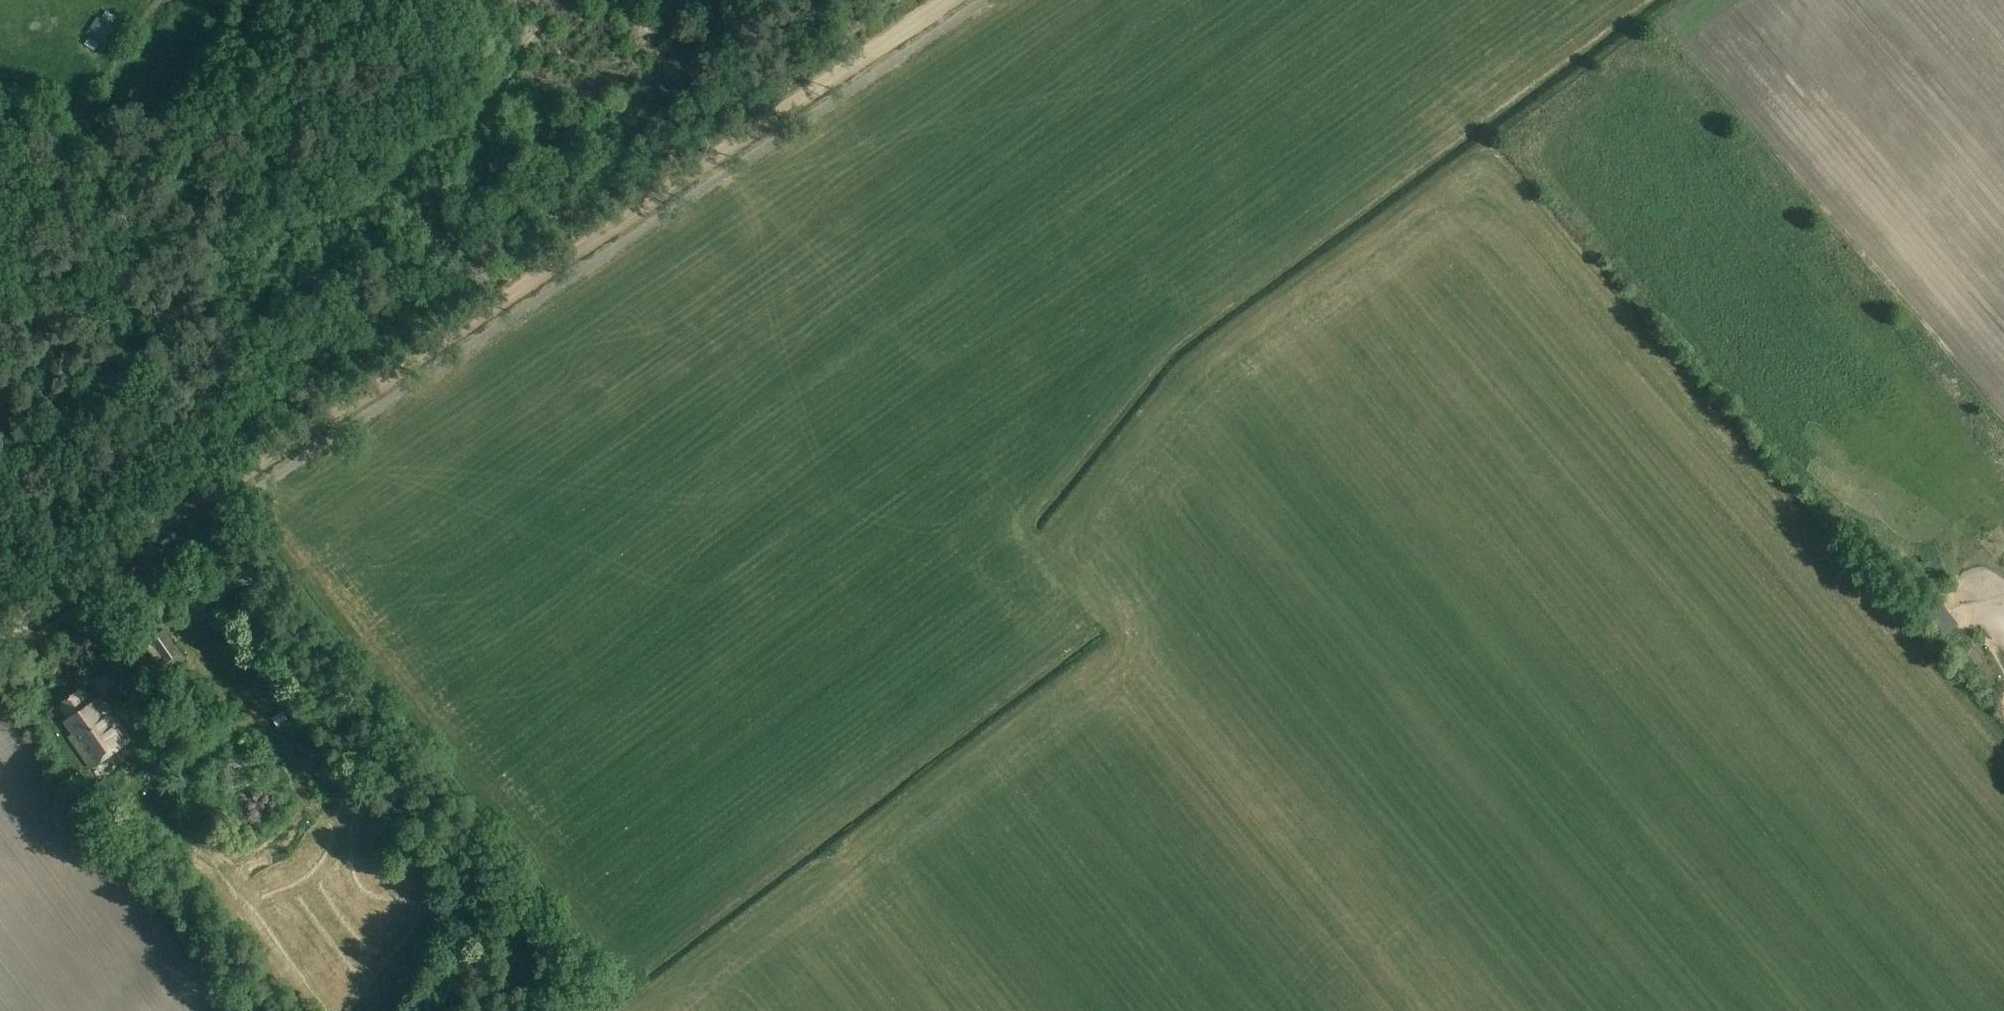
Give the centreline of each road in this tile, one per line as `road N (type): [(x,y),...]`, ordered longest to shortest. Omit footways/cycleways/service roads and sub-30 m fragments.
road 1 (track): [(0,640),(947,0)]

